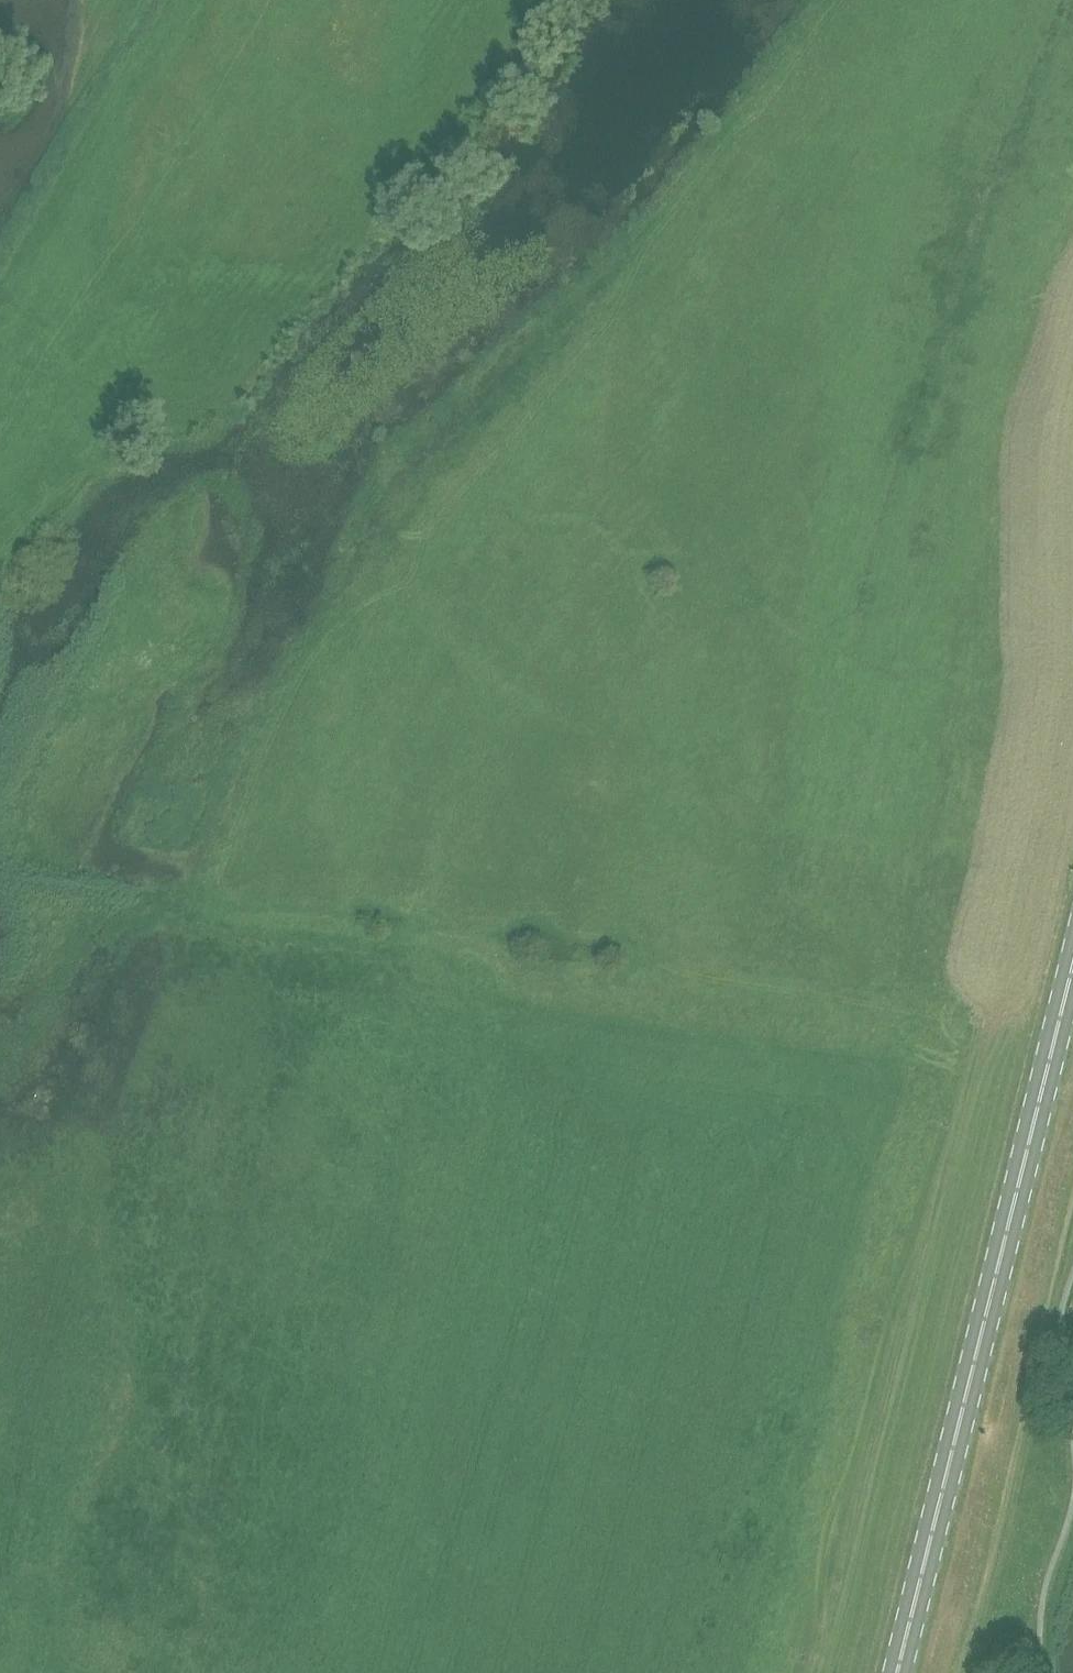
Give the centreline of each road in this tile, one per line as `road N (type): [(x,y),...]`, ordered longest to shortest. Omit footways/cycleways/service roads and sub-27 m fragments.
road 1 (primary): [(905,1672),(1072,978)]

